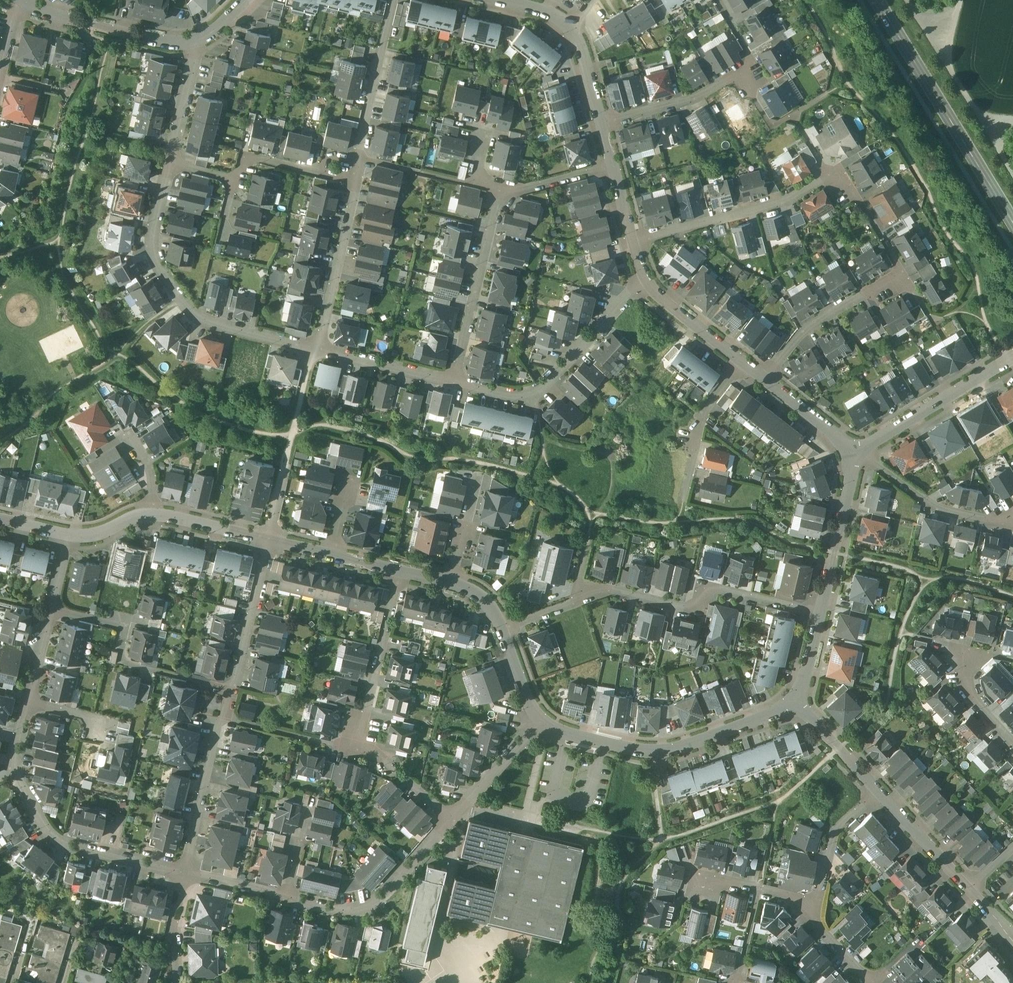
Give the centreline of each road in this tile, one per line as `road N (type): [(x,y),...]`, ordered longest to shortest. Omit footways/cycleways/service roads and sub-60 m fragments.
road 1 (residential): [(500,629),(594,589),(698,610),(703,586),(818,613)]
road 2 (residential): [(269,540),(185,875)]
road 3 (residential): [(632,242),(784,201),(830,176),(858,198),(905,277)]
road 4 (residential): [(448,820),(381,761),(357,751),(400,571)]
road 5 (residential): [(314,348),(205,322),(180,298),(153,250),(169,163)]
road 6 (residential): [(30,702),(14,777),(52,839),(70,853),(185,875)]
road 7 (residential): [(792,701),(659,751),(561,734),(537,721)]
road 8 (secondary): [(875,0),(1012,225)]
road 9 (residential): [(644,280),(533,396),(453,381)]
road 10 (residential): [(600,122),(693,99),(740,76),(753,61),(721,0)]
road 11 (residential): [(286,899),(369,910),(448,820)]
road 12 (track): [(907,0),(1012,171)]
road 13 (residential): [(453,381),(498,187)]
road 14 (residential): [(858,451),(1012,355)]
road 15 (residential): [(764,380),(801,331),(905,277)]
road 16 (residential): [(858,451),(931,506),(1012,522)]
road 17 (residential): [(355,181),(314,348)]
road 18 (residential): [(25,4),(111,31),(191,43)]
road 19 (residential): [(818,613),(858,451)]
road 20 (residential): [(392,0),(358,160)]
road 21 (residential): [(742,362),(698,418),(682,502)]
road 22 (residential): [(815,908),(699,879),(694,903)]
road 23 (residential): [(453,381),(314,348)]
road 24 (residential): [(877,790),(835,831),(815,908)]
road 25 (residential): [(968,888),(877,790)]
road 26 (residential): [(448,820),(537,721)]
road 27 (residential): [(644,280),(742,362)]
road 28 (residential): [(877,790),(792,701)]
road 29 (residential): [(169,163),(191,43)]
road 30 (residential): [(269,540),(150,515)]

